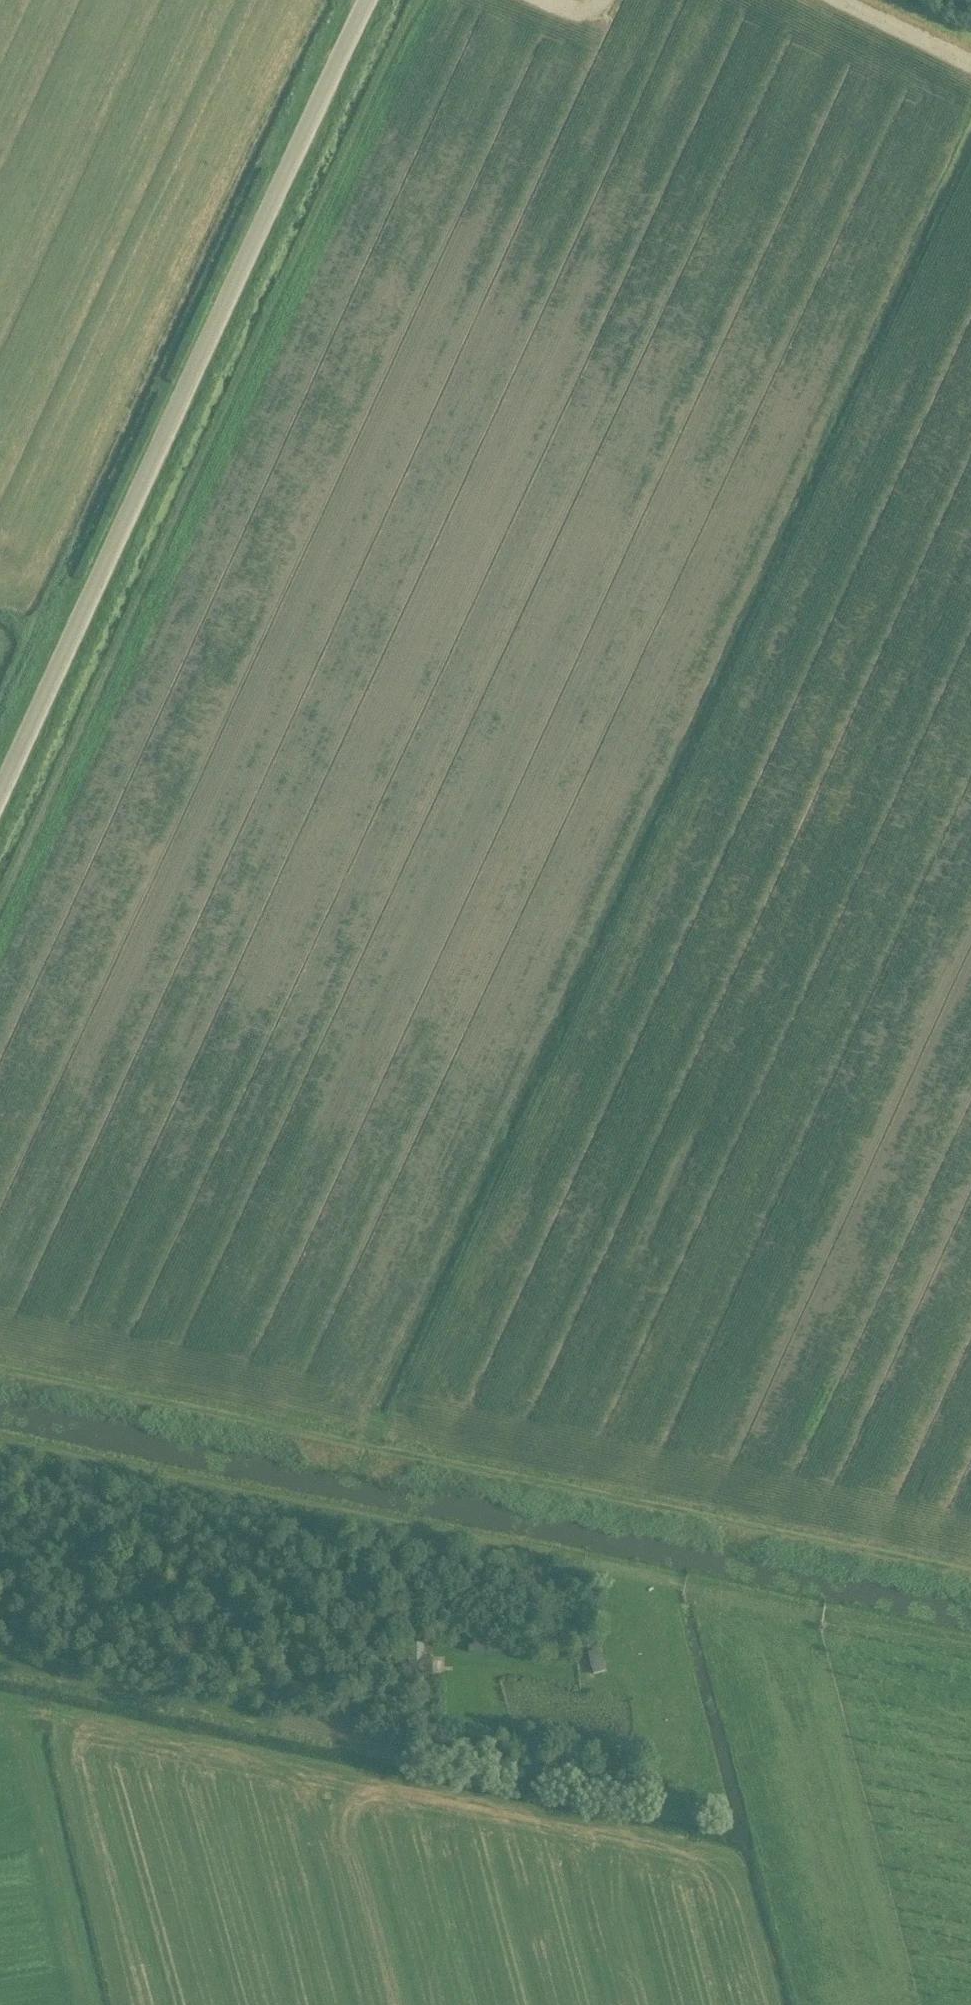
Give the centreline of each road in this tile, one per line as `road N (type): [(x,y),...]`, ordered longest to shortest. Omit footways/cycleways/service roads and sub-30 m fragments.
road 1 (unclassified): [(0,791),(371,0)]
road 2 (track): [(705,1583),(0,1440)]

